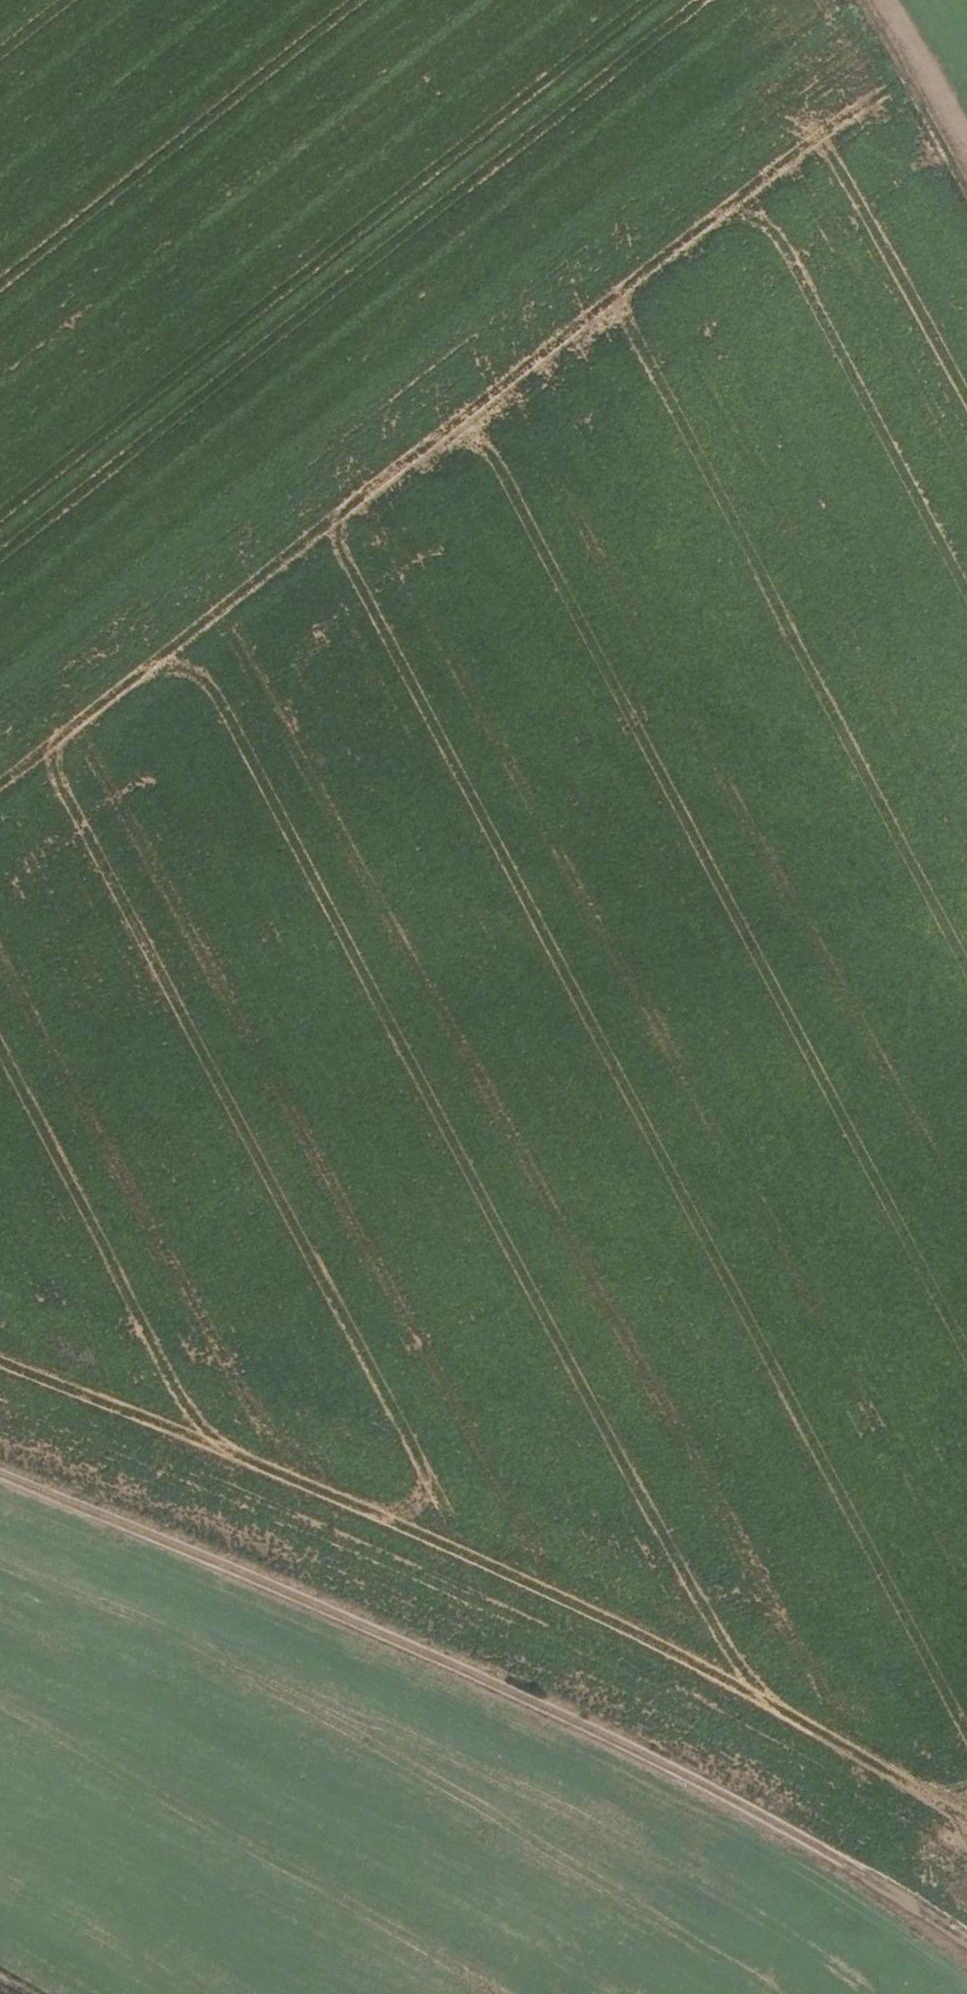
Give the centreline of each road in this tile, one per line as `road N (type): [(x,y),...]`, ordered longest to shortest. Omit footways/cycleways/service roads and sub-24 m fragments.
road 1 (track): [(0,1461),(291,1579),(761,1793),(966,1911)]
road 2 (track): [(879,0),(966,157)]

